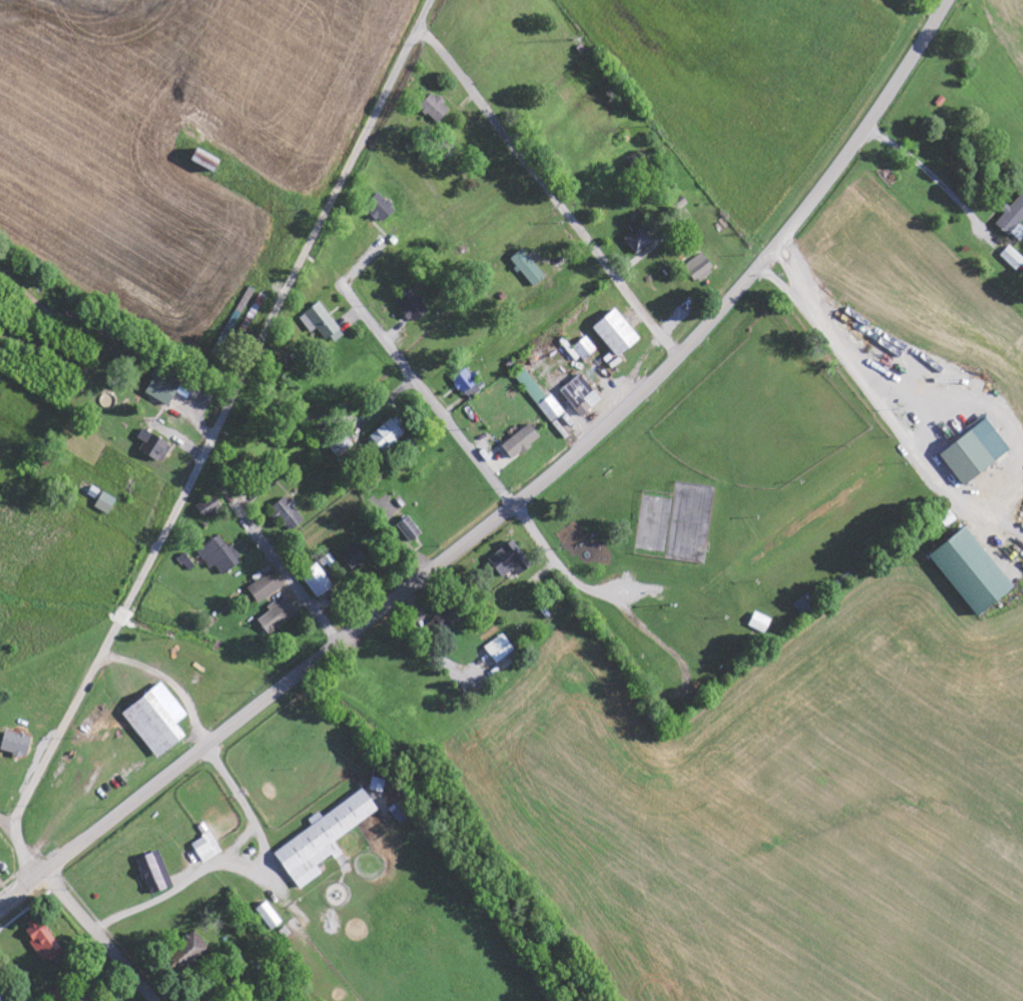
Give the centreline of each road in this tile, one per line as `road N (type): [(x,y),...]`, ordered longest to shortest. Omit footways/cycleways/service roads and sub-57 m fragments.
road 1 (residential): [(19,844),(23,808),(434,0)]
road 2 (secondary): [(0,909),(516,506),(679,357)]
road 3 (secondary): [(679,357),(820,192),(948,0)]
road 4 (residential): [(679,357),(418,32)]
road 5 (residential): [(591,594),(583,594),(651,684),(679,692),(685,674),(677,659),(621,608),(591,594)]
road 6 (residential): [(516,506),(343,284)]
road 7 (residential): [(155,1000),(42,875)]
road 8 (residential): [(340,642),(241,508)]

